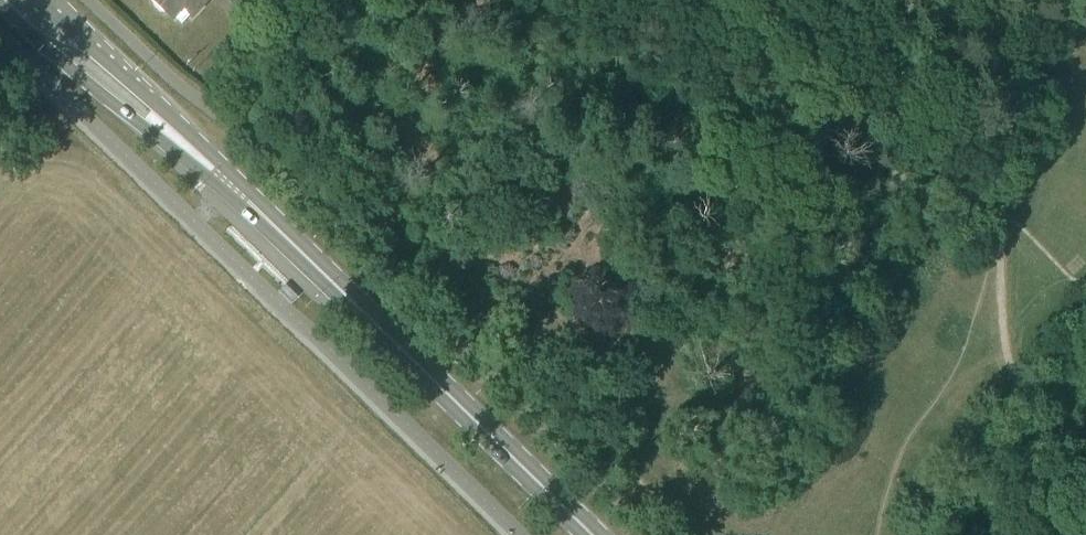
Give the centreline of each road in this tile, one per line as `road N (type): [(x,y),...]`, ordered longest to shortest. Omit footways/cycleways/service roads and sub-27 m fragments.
road 1 (primary): [(584,534),(30,0)]

